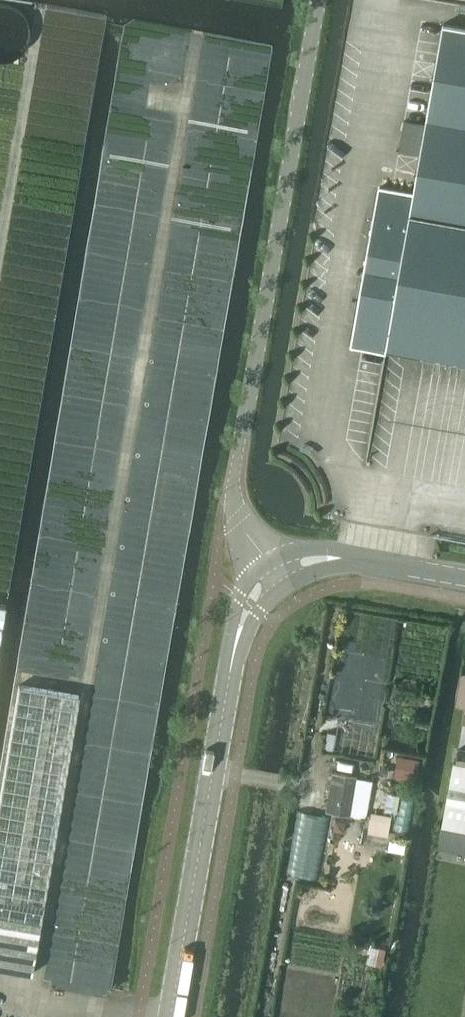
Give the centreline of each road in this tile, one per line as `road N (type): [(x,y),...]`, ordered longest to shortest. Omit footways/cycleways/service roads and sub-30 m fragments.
road 1 (unclassified): [(317,0),(232,501),(272,571)]
road 2 (tertiary): [(171,1016),(239,630),(272,571)]
road 3 (tertiary): [(464,580),(328,560),(272,571)]

